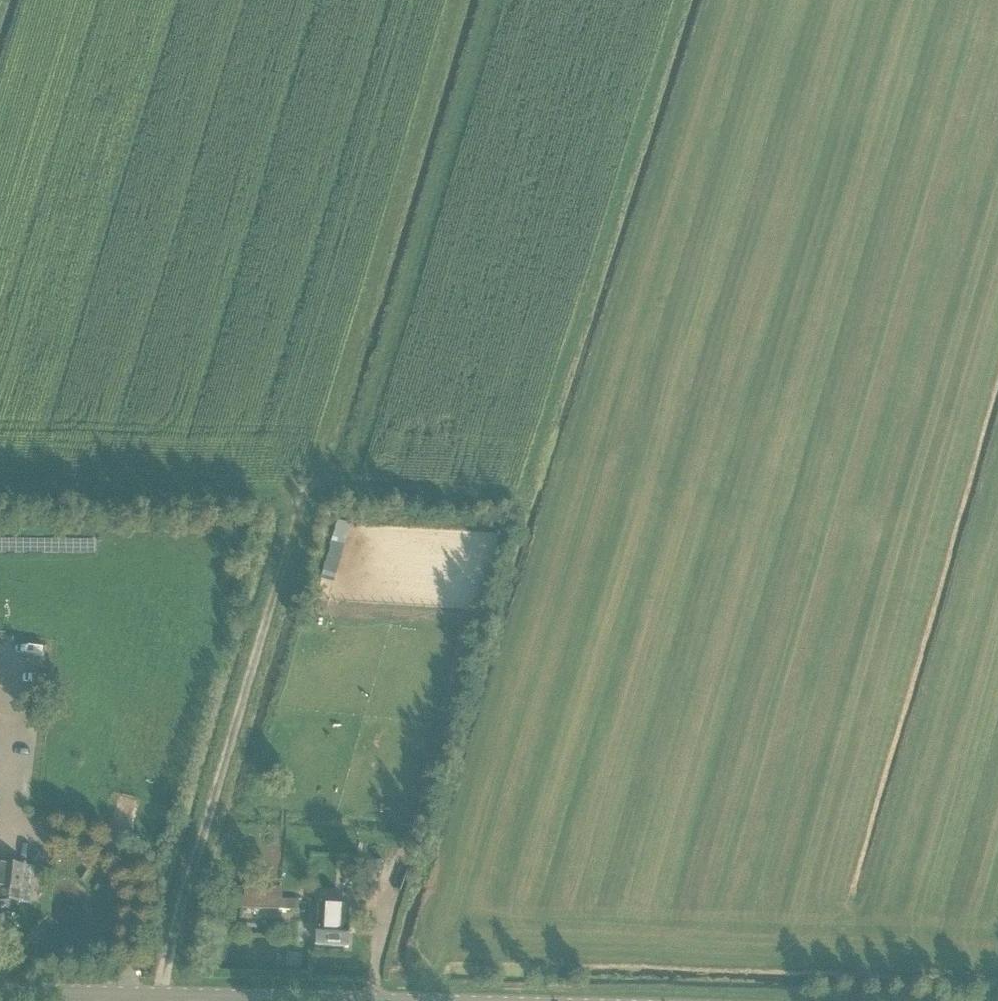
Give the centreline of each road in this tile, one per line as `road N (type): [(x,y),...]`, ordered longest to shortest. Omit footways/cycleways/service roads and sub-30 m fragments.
road 1 (tertiary): [(0,996),(171,1000)]

